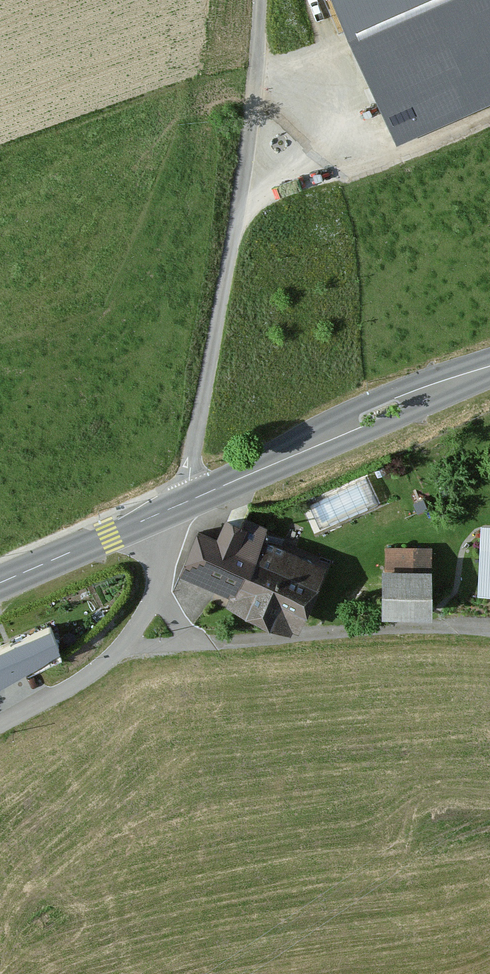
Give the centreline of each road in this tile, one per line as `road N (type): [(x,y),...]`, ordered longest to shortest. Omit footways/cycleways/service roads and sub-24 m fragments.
road 1 (unclassified): [(192,500),(190,467),(256,74),(260,0)]
road 2 (primary): [(192,500),(489,370)]
road 3 (residential): [(153,517),(163,567),(155,599),(122,649),(0,736)]
road 4 (primary): [(0,583),(153,517)]

